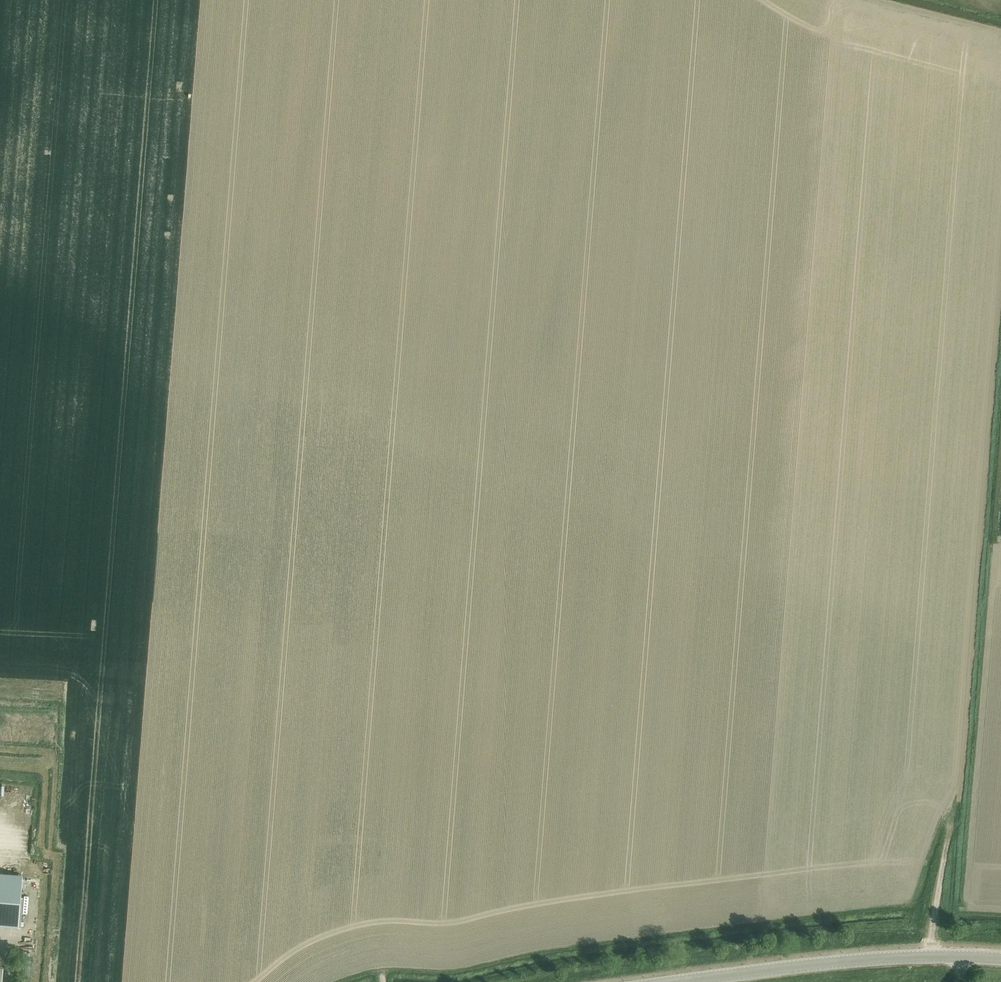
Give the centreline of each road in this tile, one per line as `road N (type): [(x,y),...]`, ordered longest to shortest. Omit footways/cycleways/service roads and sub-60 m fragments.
road 1 (tertiary): [(1000,959),(893,958),(675,981)]

